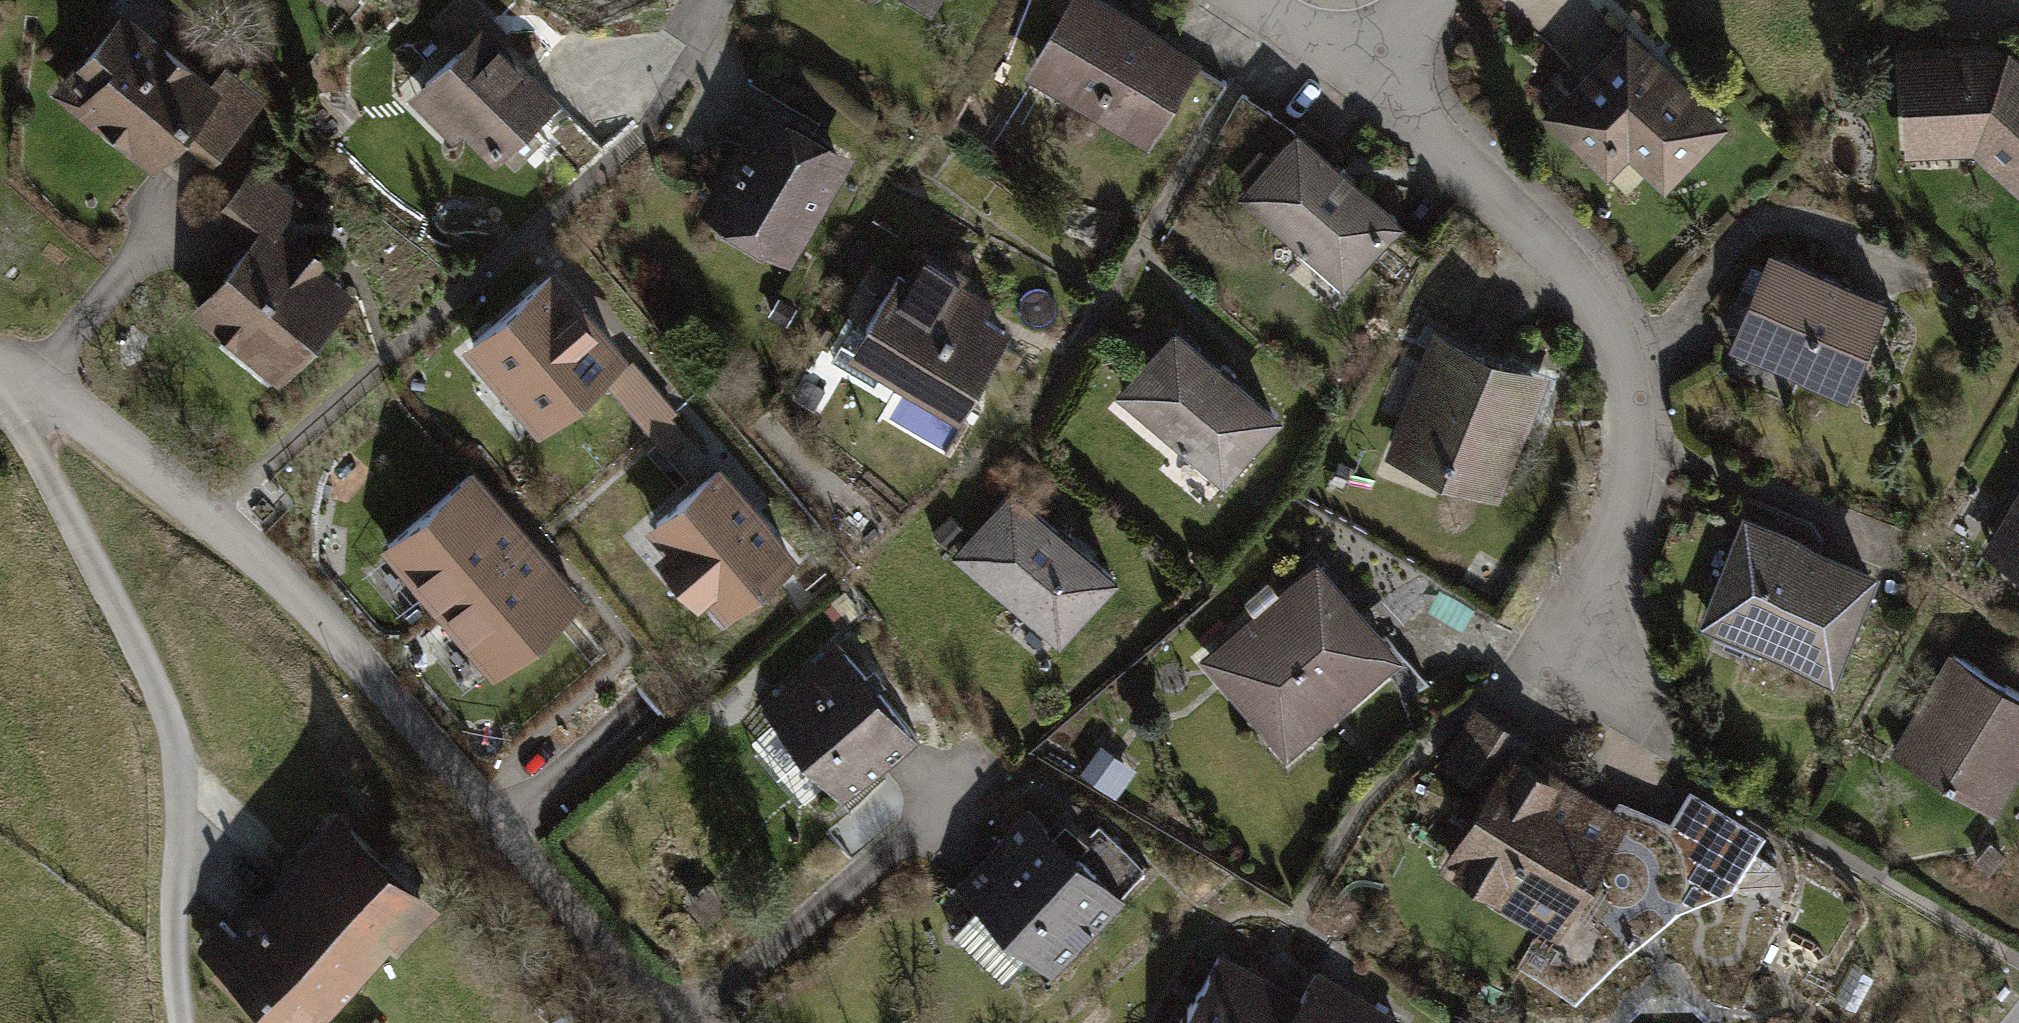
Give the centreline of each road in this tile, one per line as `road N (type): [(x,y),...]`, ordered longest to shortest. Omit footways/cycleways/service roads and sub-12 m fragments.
road 1 (residential): [(656,1022),(344,642),(206,517),(0,372)]
road 2 (residential): [(1331,44),(1555,235),(1615,352),(1630,439),(1614,528),(1548,660)]
road 3 (unclassified): [(182,1022),(172,946),(181,792),(174,738),(138,647),(0,389)]

